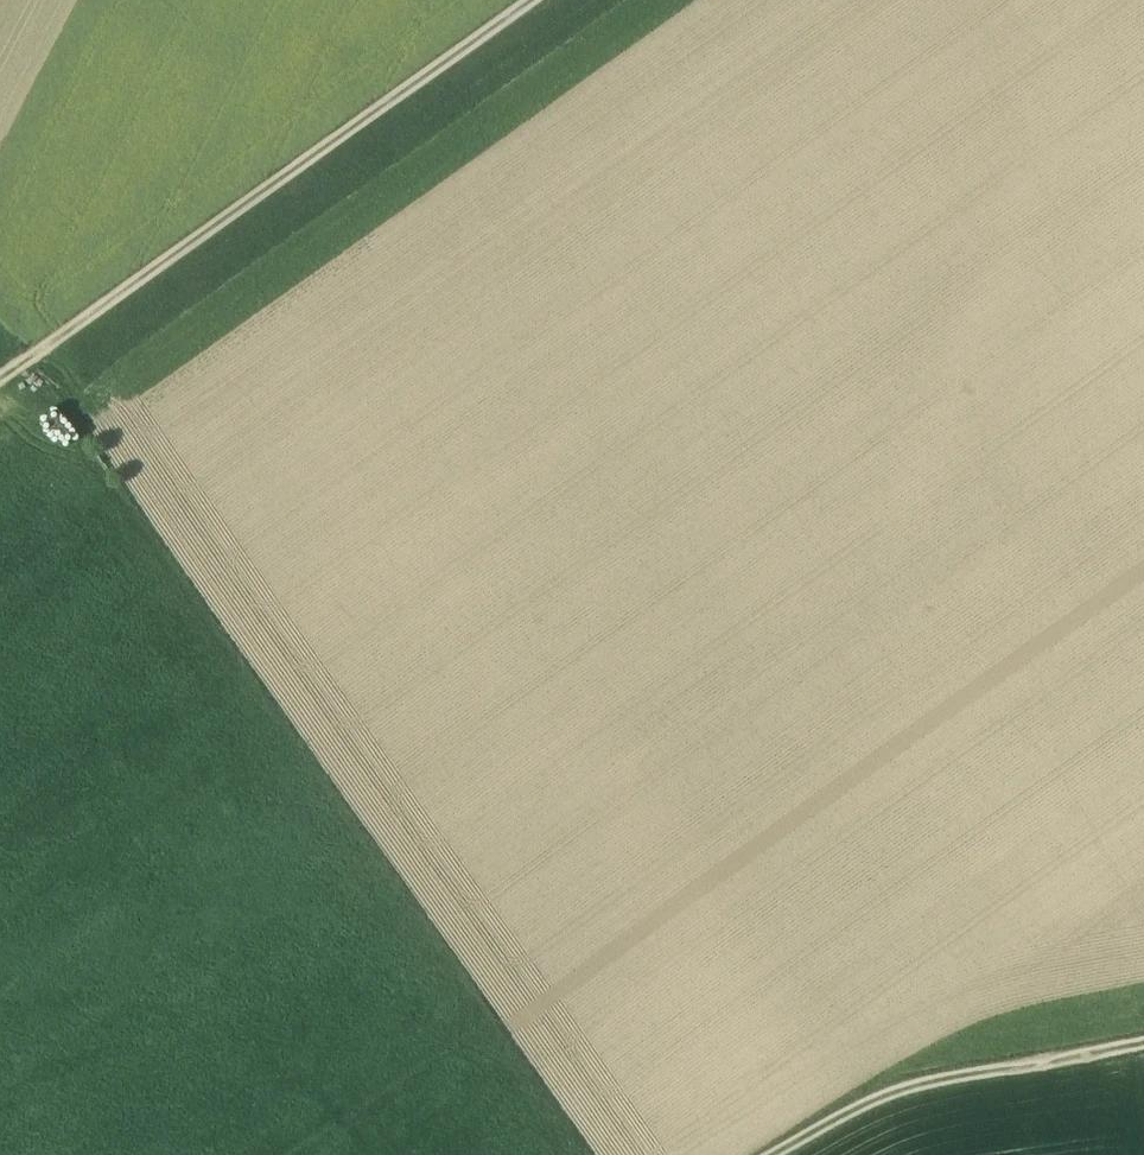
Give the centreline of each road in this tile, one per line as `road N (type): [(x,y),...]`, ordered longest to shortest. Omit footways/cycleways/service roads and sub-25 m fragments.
road 1 (track): [(530,0),(0,380)]
road 2 (track): [(775,1154),(899,1091),(1143,1044)]

